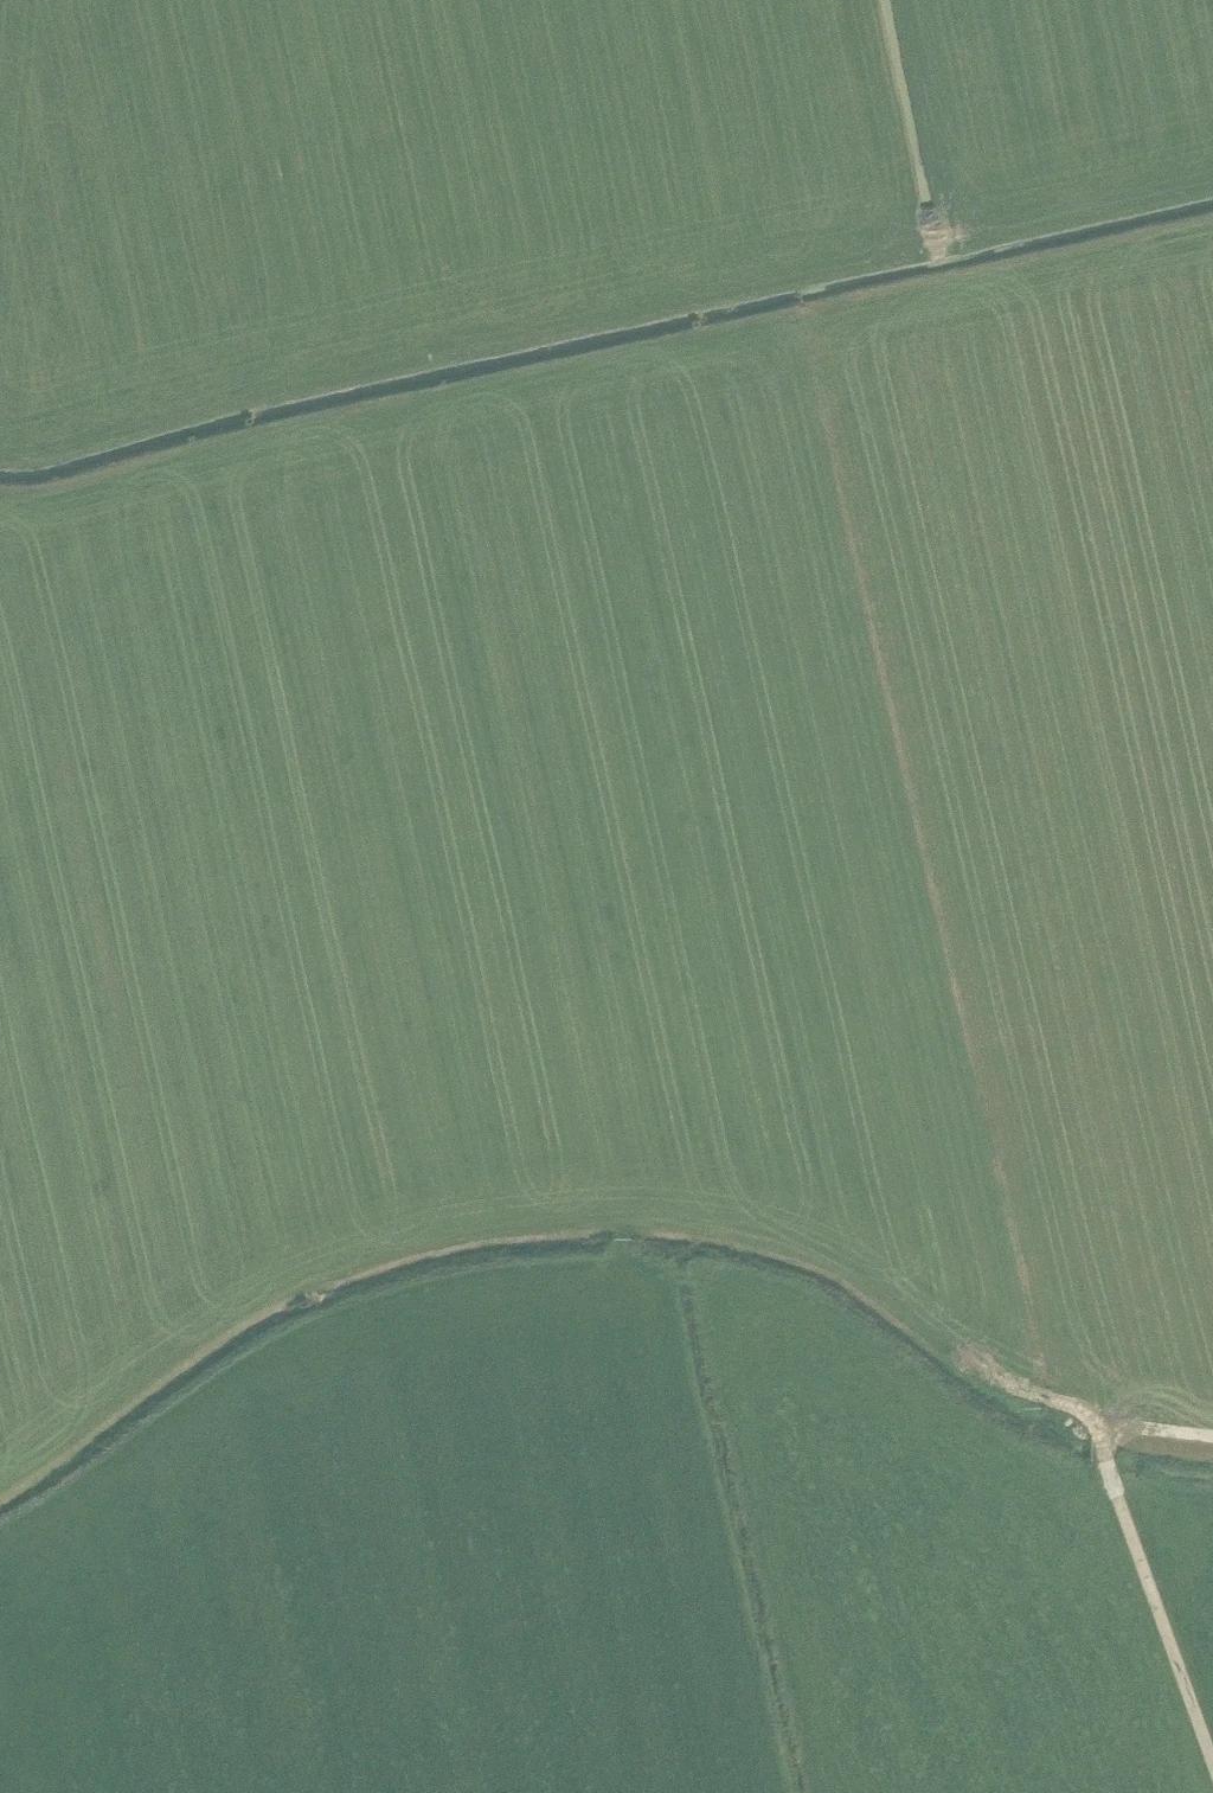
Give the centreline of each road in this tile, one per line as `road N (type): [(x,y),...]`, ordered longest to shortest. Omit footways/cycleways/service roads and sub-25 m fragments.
road 1 (track): [(1212,1769),(1110,1481),(1105,1447),(1121,1431),(1145,1427),(1212,1436)]

